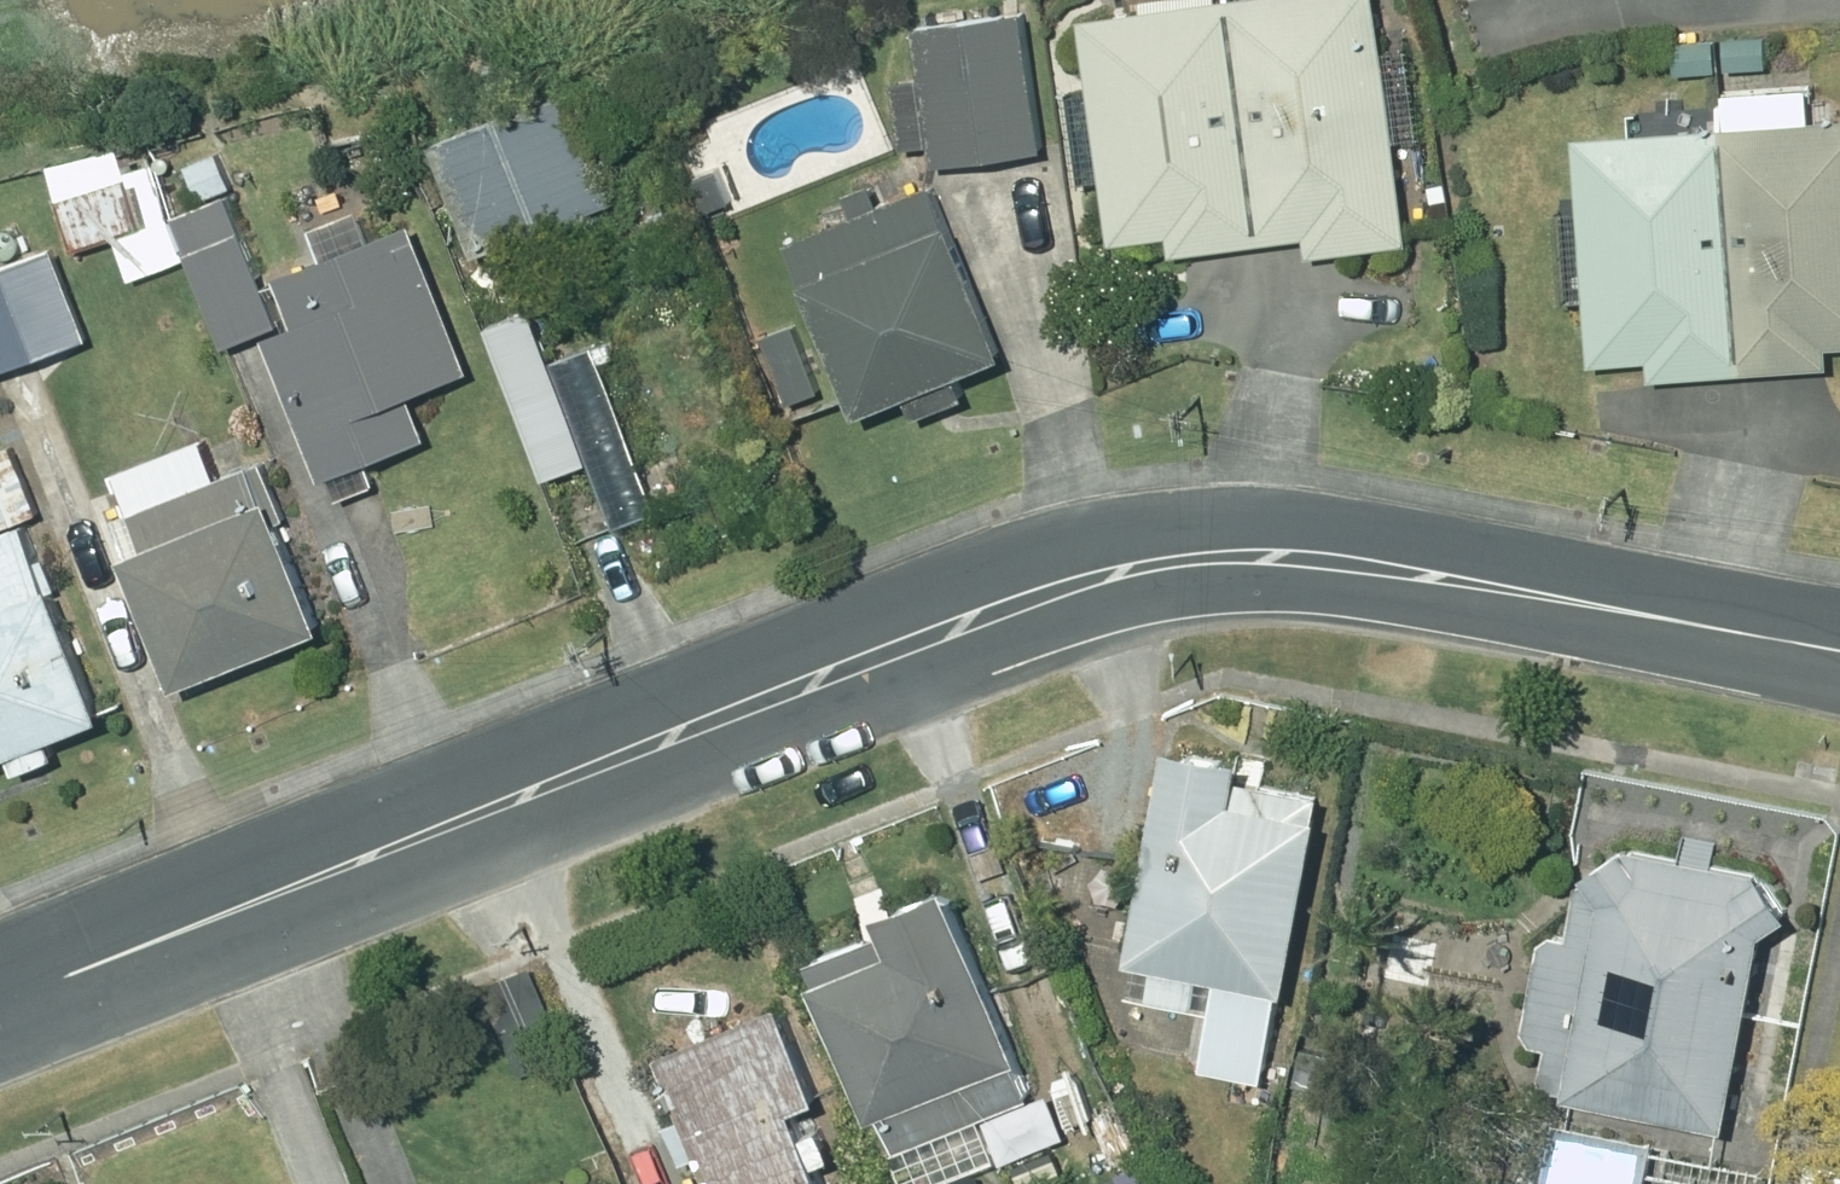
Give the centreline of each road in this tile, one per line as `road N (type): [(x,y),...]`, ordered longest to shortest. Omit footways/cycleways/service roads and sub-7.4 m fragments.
road 1 (residential): [(0,1007),(1103,581),(1261,557),(1839,656)]

